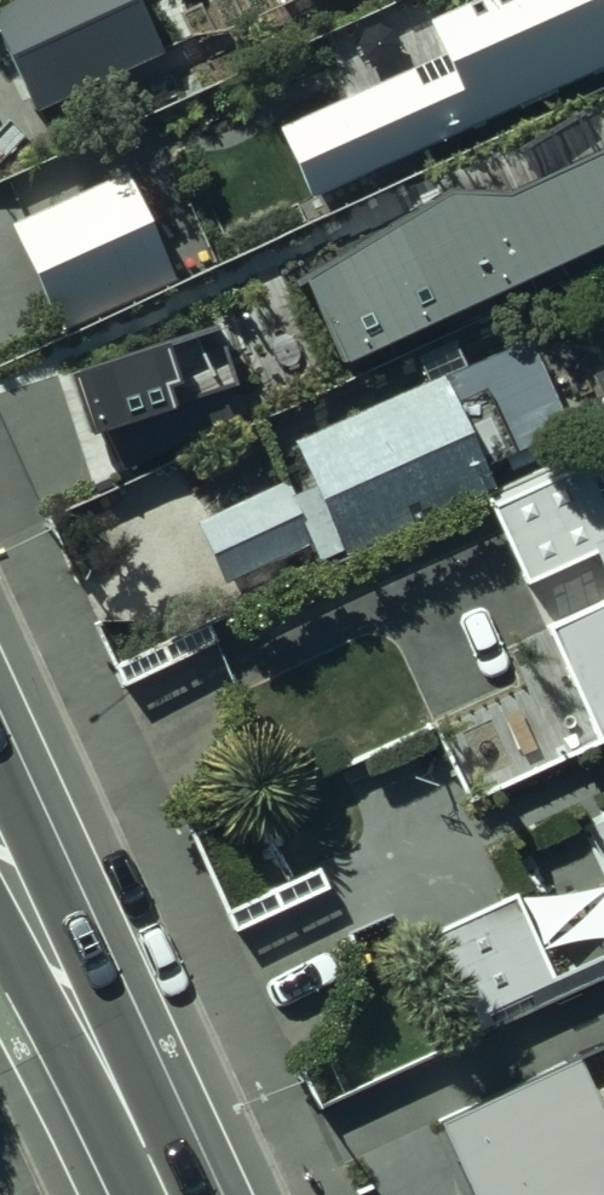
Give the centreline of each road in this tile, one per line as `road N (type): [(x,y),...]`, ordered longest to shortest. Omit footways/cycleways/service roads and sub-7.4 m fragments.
road 1 (secondary): [(0,841),(80,1019)]
road 2 (secondary): [(80,1019),(163,1194)]

